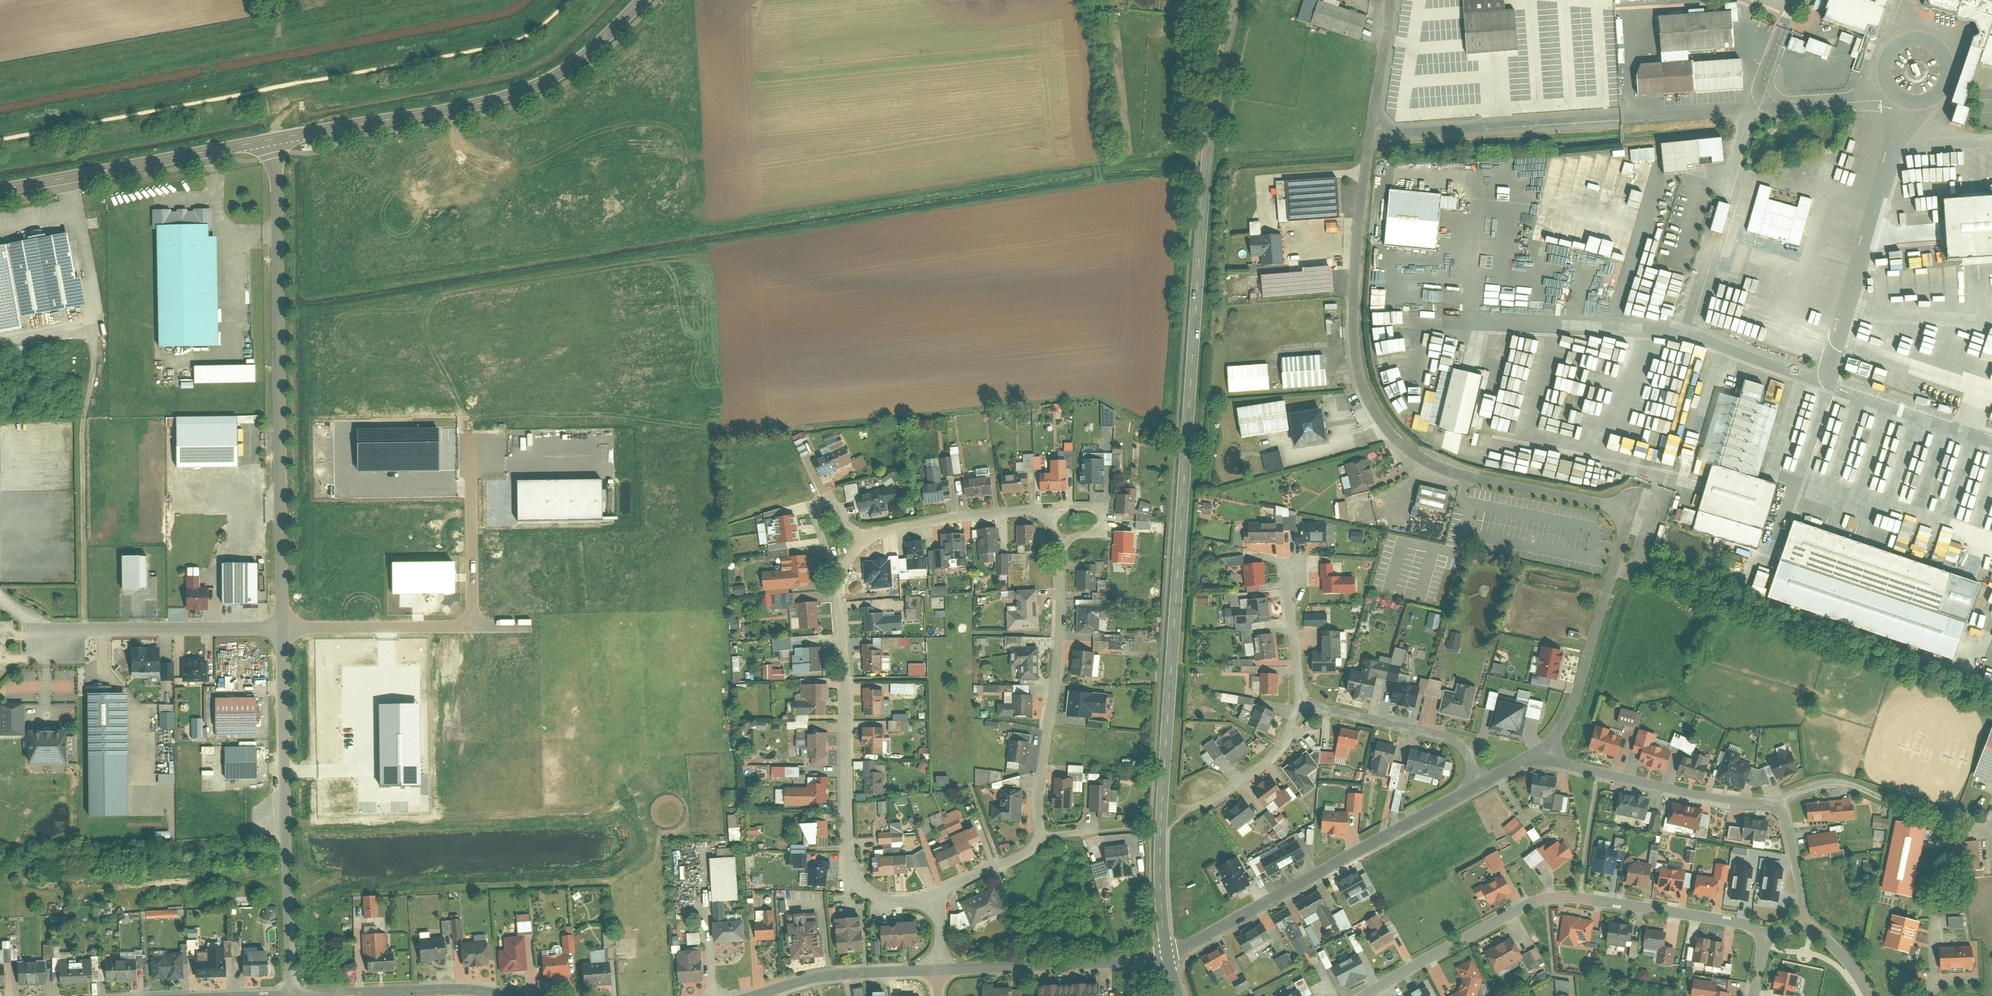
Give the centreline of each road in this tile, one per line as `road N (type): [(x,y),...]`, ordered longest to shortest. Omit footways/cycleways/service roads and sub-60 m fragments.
road 1 (secondary): [(1166,957),(1160,860),(1203,186),(1237,0)]
road 2 (residential): [(1540,755),(1571,709),(1628,508),(1468,477),(1382,425),(1360,394),(1346,322),(1364,131)]
road 3 (residential): [(272,143),(284,628)]
road 4 (residential): [(1368,995),(1516,911),(1563,896),(1748,923),(1767,935)]
road 5 (unclassified): [(272,143),(526,93),(570,71),(648,0)]
road 6 (residential): [(933,894),(888,901),(853,872),(840,580)]
road 7 (residential): [(1540,755),(1781,803),(1808,925)]
road 8 (residential): [(284,628),(293,995)]
road 9 (residential): [(1166,957),(1476,786)]
road 10 (residential): [(1057,540),(1060,637),(1040,836)]
road 11 (unclassified): [(0,189),(272,143)]
road 12 (residential): [(1364,131),(1621,116)]
road 13 (unclassified): [(1753,108),(1678,328)]
road 14 (residential): [(939,969),(1166,957)]
road 15 (residential): [(293,995),(502,995)]
road 16 (residential): [(1476,786),(1467,751),(1447,736),(1303,706)]
road 17 (unclassified): [(1890,92),(1883,70),(1894,46),(1915,37),(1936,43),(1952,72),(1943,94),(1924,105),(1900,101)]
road 18 (residential): [(284,628),(473,626)]
road 19 (residential): [(755,995),(833,976),(939,969)]
road 20 (residential): [(864,541),(925,522),(1043,510)]
road 21 (residential): [(473,626),(472,479),(483,456)]
road 22 (residential): [(1303,706),(1264,770),(1187,811)]
road 23 (track): [(1991,823),(1895,804),(1851,784)]
road 24 (residential): [(1286,563),(1303,706)]
road 25 (residential): [(864,541),(838,507),(828,502),(814,512),(840,580)]
road 26 (track): [(279,0),(281,142)]
road 27 (unclassified): [(1753,108),(1890,92)]
road 28 (residential): [(1364,131),(1386,0)]
road 29 (unclassified): [(1621,116),(1753,108)]
road 30 (residential): [(1043,510),(1085,507),(1106,518),(1095,534),(1057,540)]
road 31 (residential): [(1040,836),(1016,860),(933,894)]

